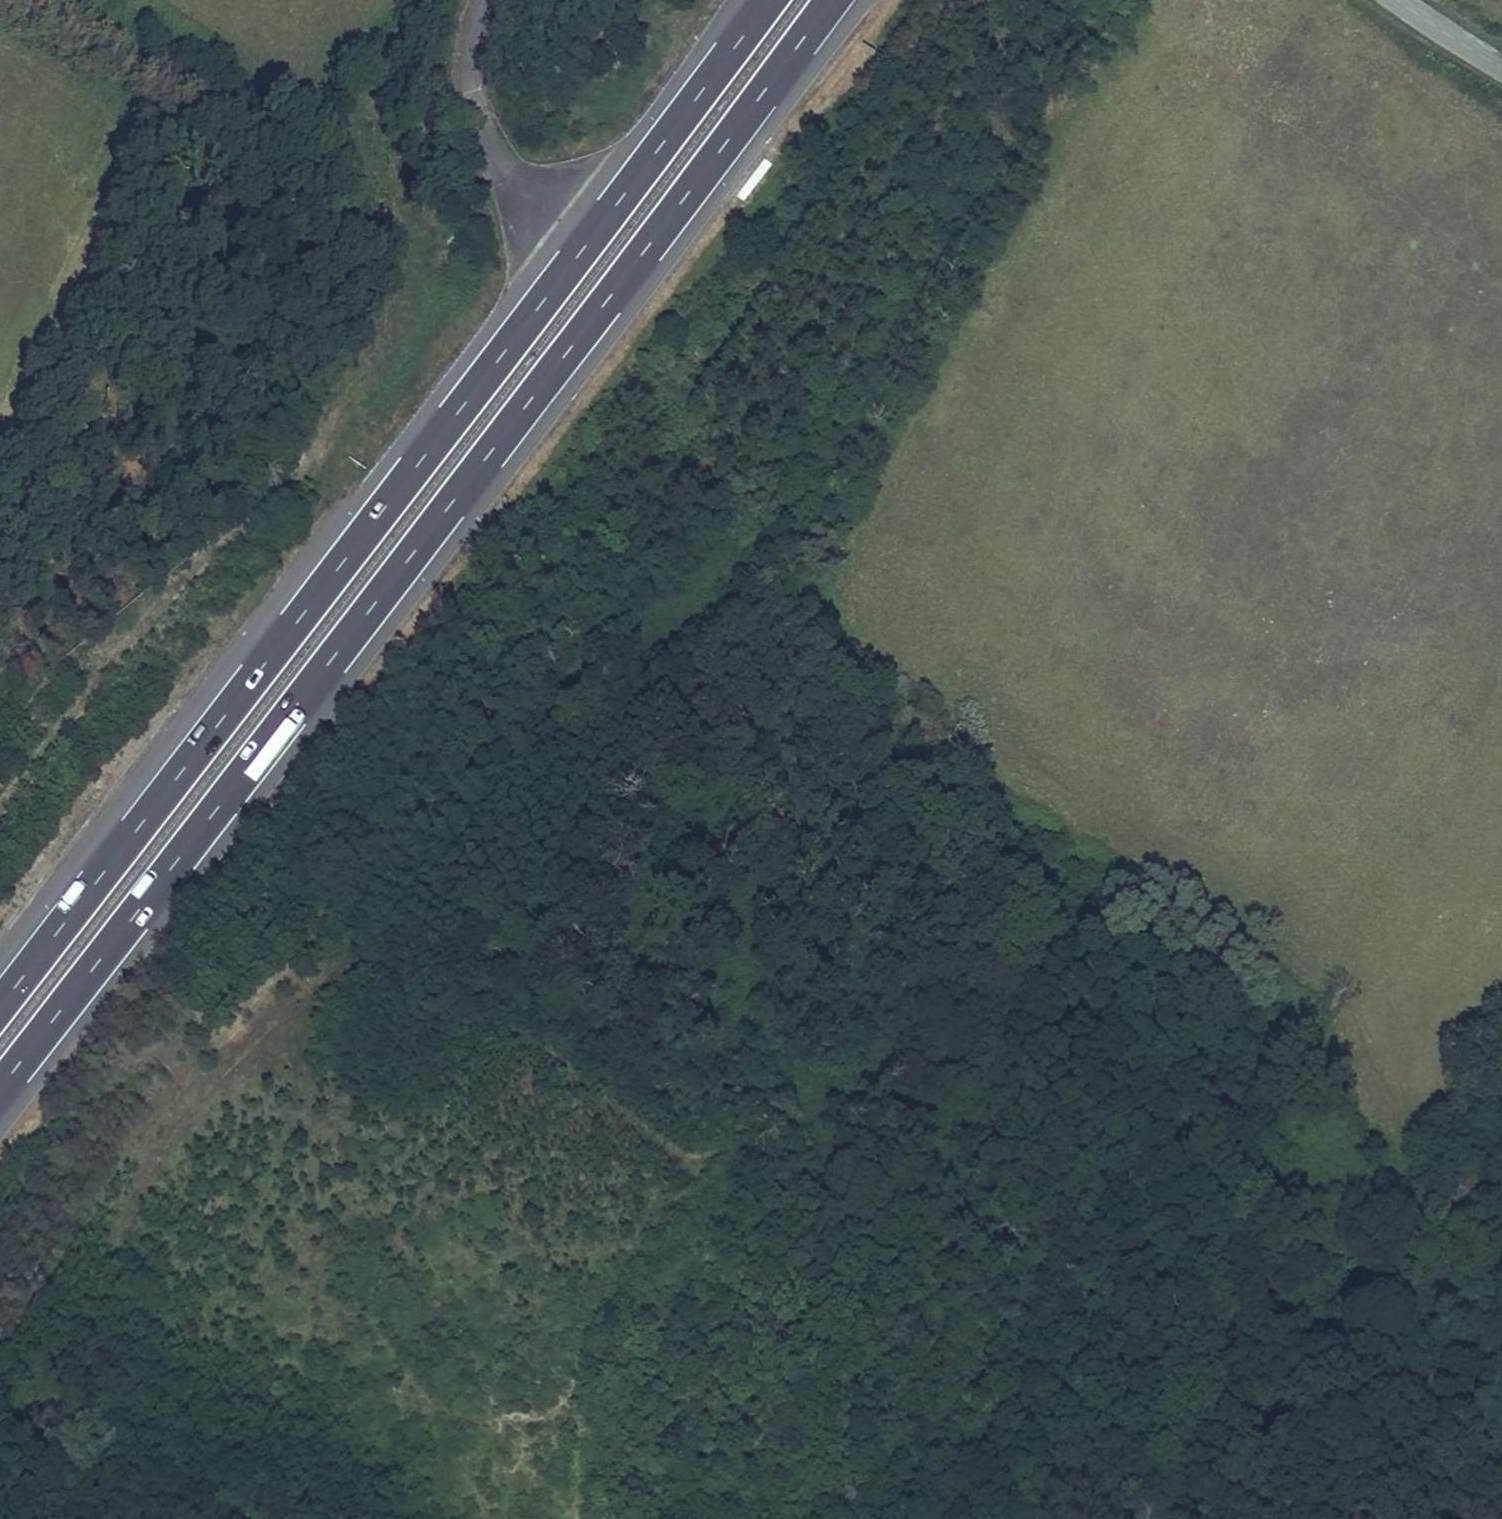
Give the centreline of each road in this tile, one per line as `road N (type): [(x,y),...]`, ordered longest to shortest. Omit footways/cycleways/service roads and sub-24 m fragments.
road 1 (motorway): [(0,1087),(830,0)]
road 2 (motorway): [(768,0),(0,1006)]
road 3 (track): [(320,988),(450,770),(507,637),(568,559),(709,474),(741,438),(895,185),(1034,0)]
road 4 (tertiary): [(1501,67),(1397,0)]

